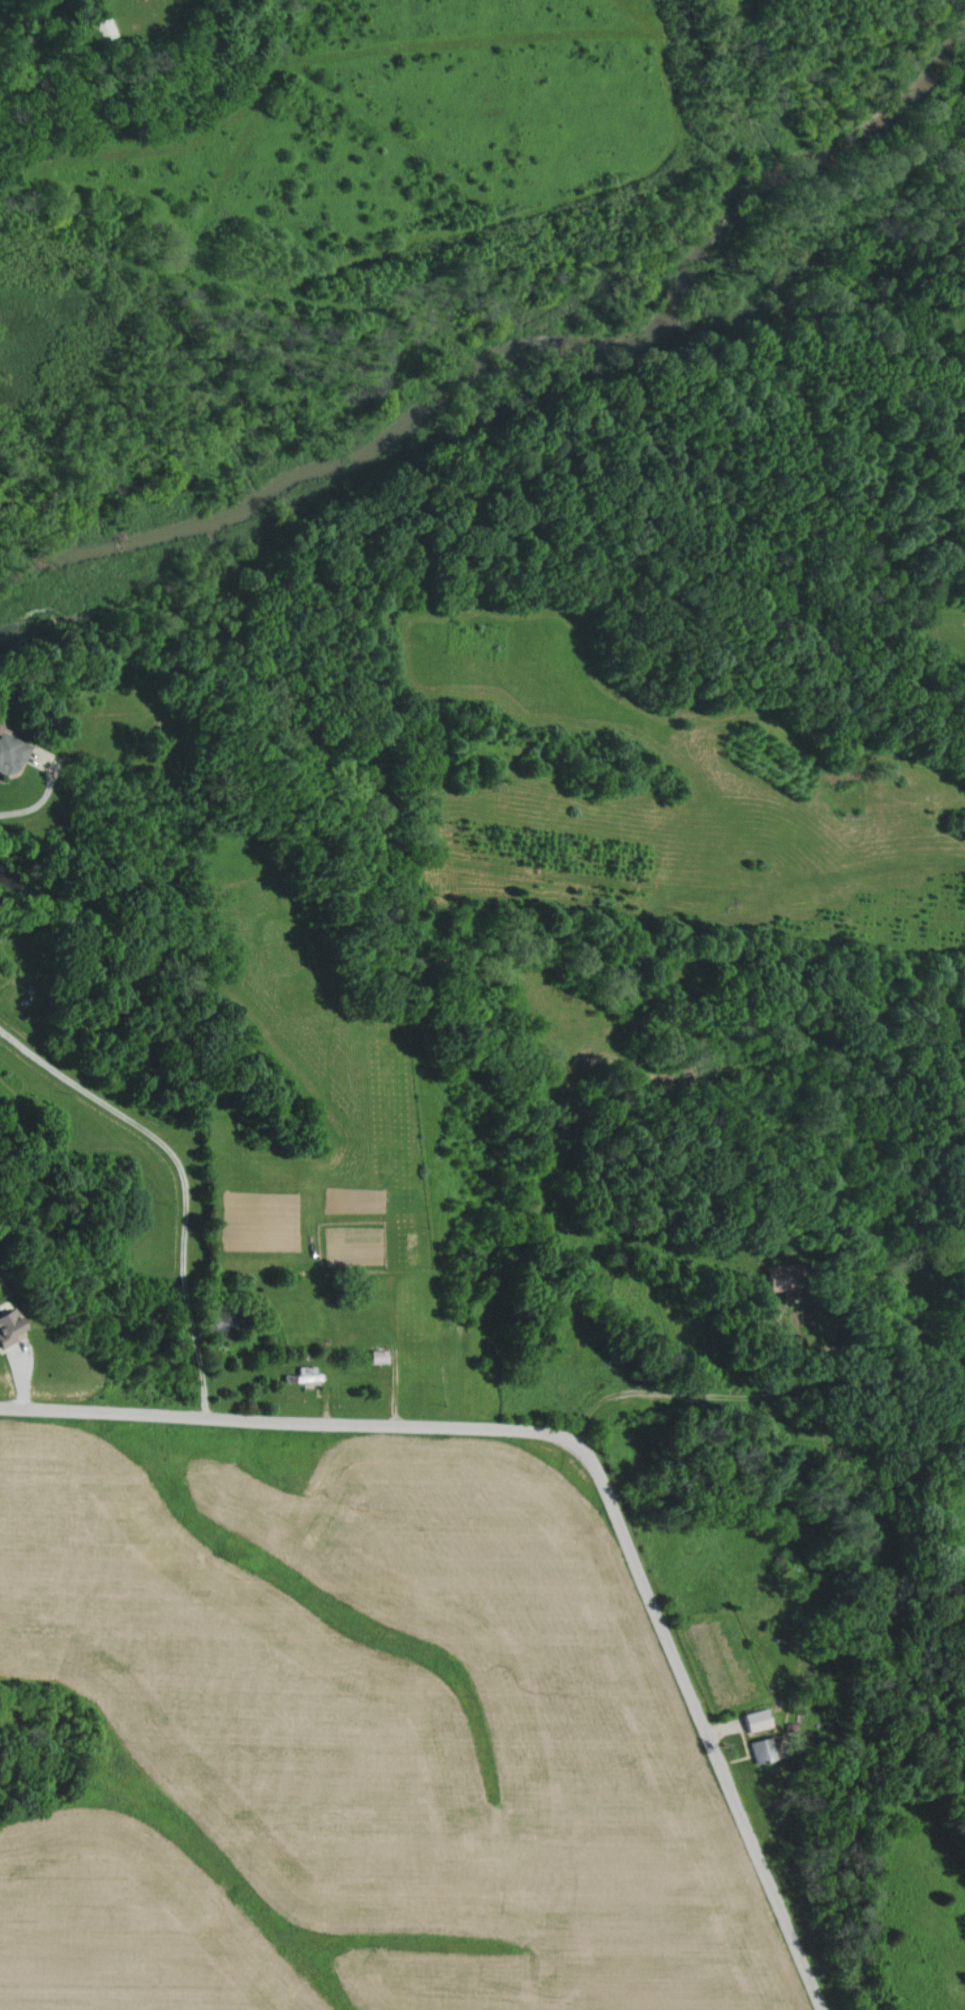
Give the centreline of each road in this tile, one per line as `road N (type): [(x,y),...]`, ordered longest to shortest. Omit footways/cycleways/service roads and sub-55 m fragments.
road 1 (residential): [(823,2009),(591,1457),(546,1428)]
road 2 (residential): [(546,1428),(0,1406)]

